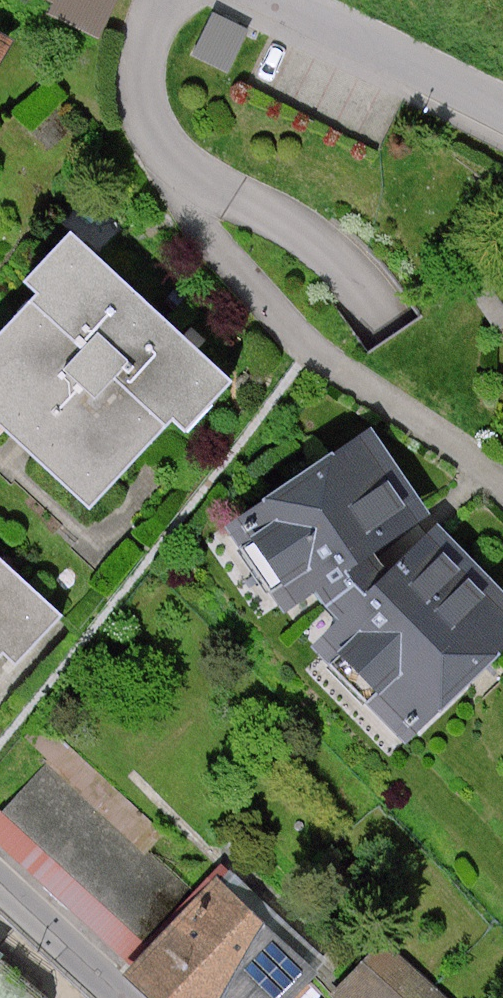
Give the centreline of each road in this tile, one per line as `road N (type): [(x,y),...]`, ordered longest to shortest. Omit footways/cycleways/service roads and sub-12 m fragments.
road 1 (residential): [(273,0),(502,115)]
road 2 (residential): [(141,997),(0,865)]

